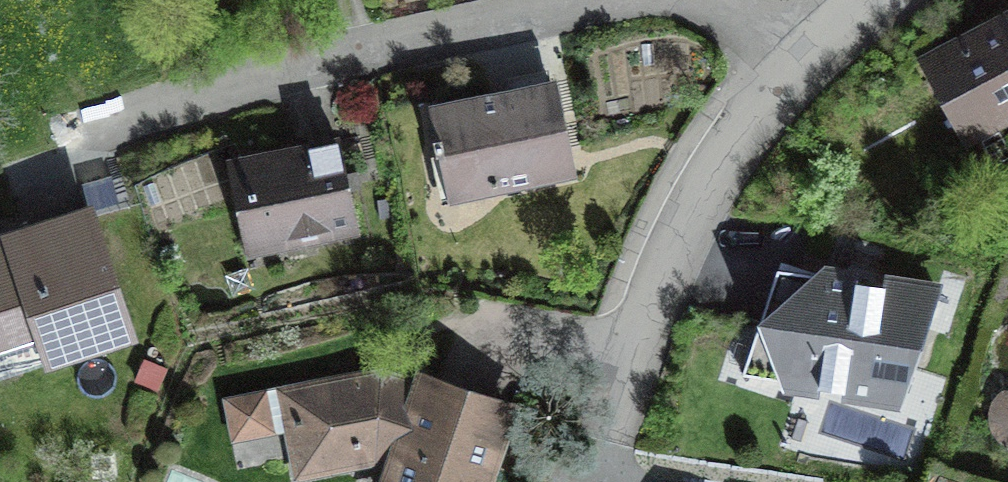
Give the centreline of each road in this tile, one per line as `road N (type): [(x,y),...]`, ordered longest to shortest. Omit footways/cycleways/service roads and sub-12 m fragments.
road 1 (residential): [(81,139),(628,0)]
road 2 (residential): [(595,481),(627,374),(709,187),(752,124),(841,34)]
road 3 (residential): [(686,0),(724,2),(841,34)]

